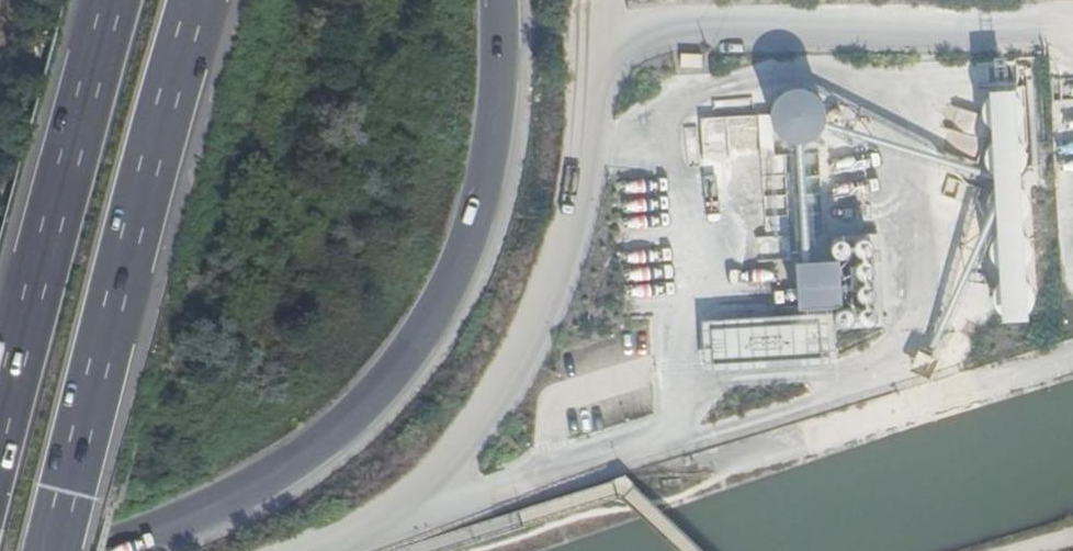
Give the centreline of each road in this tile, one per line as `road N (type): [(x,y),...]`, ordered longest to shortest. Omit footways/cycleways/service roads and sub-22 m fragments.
road 1 (motorway): [(103,540),(298,453),(393,363),(464,247),(494,91),(490,0)]
road 2 (motorway): [(55,550),(199,0)]
road 3 (motorway): [(112,0),(0,427)]

